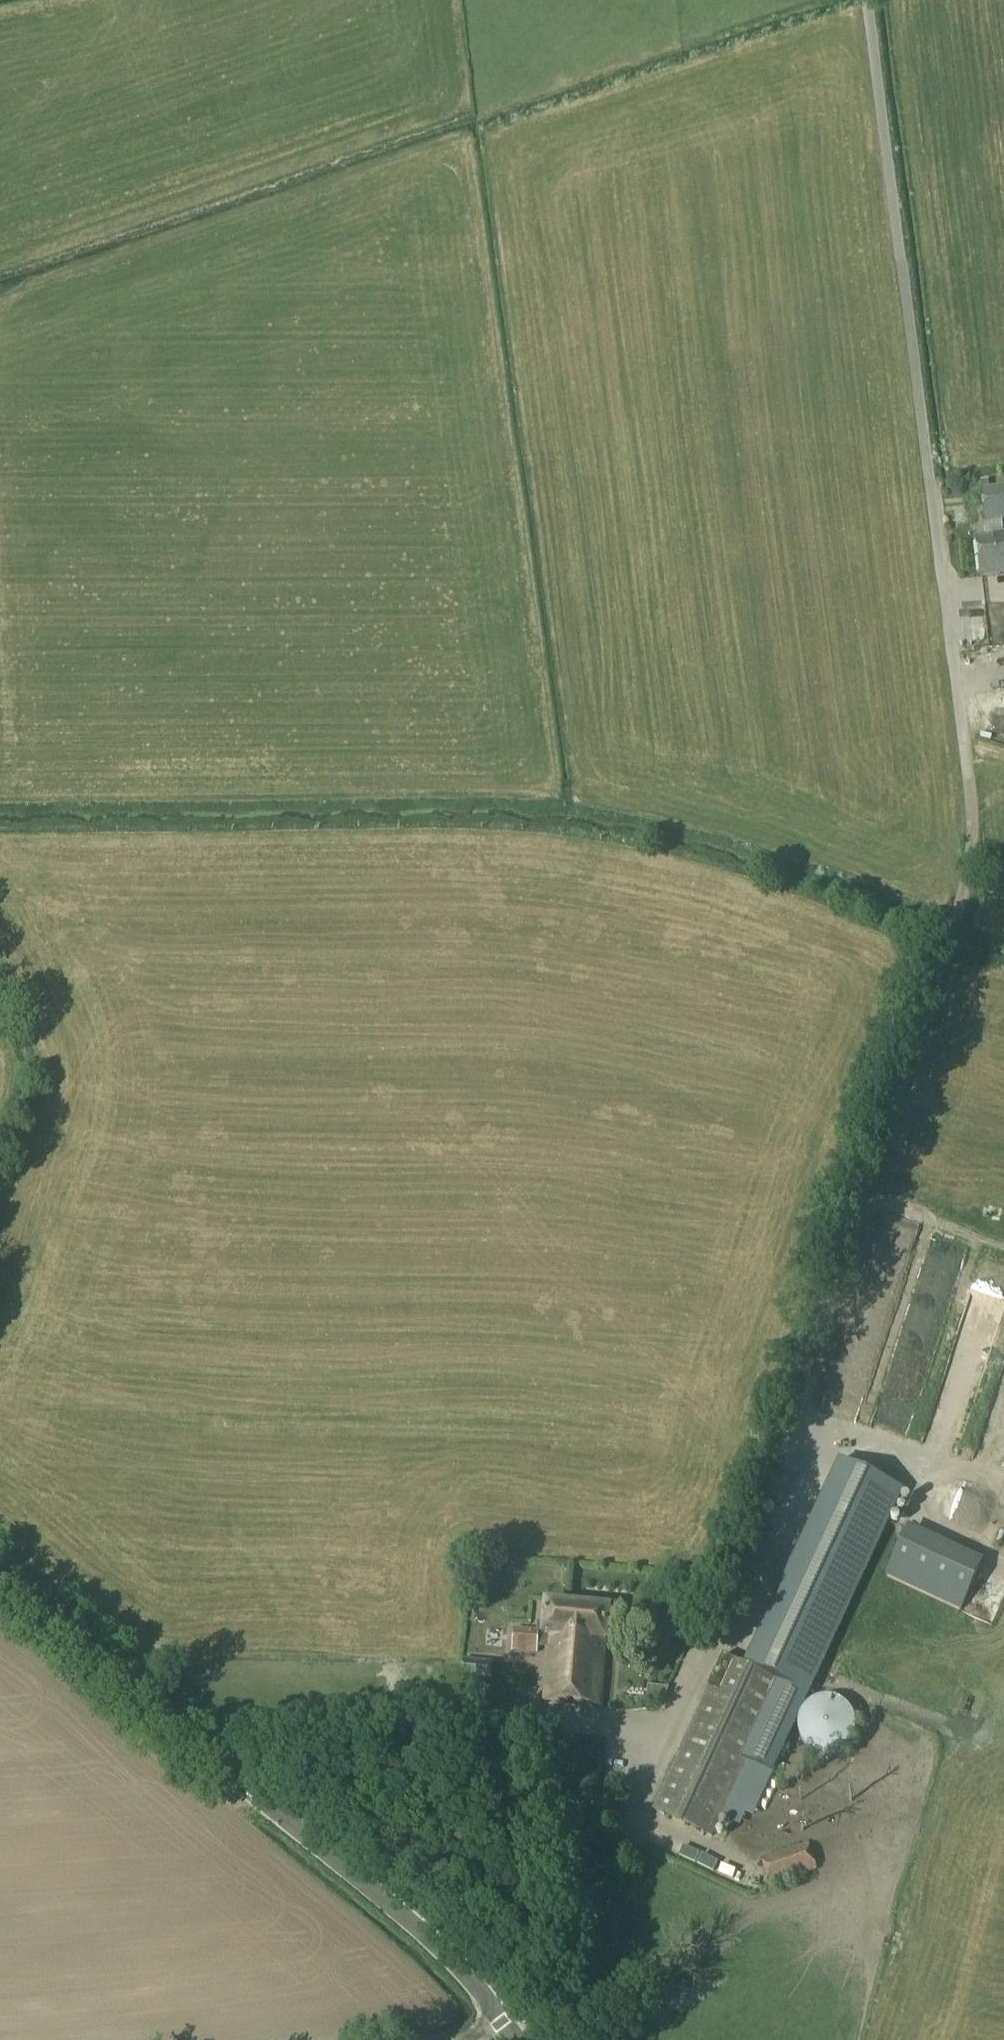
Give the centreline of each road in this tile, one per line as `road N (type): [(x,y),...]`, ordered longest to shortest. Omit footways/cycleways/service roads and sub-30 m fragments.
road 1 (unclassified): [(517,2039),(438,1948),(0,1590)]

